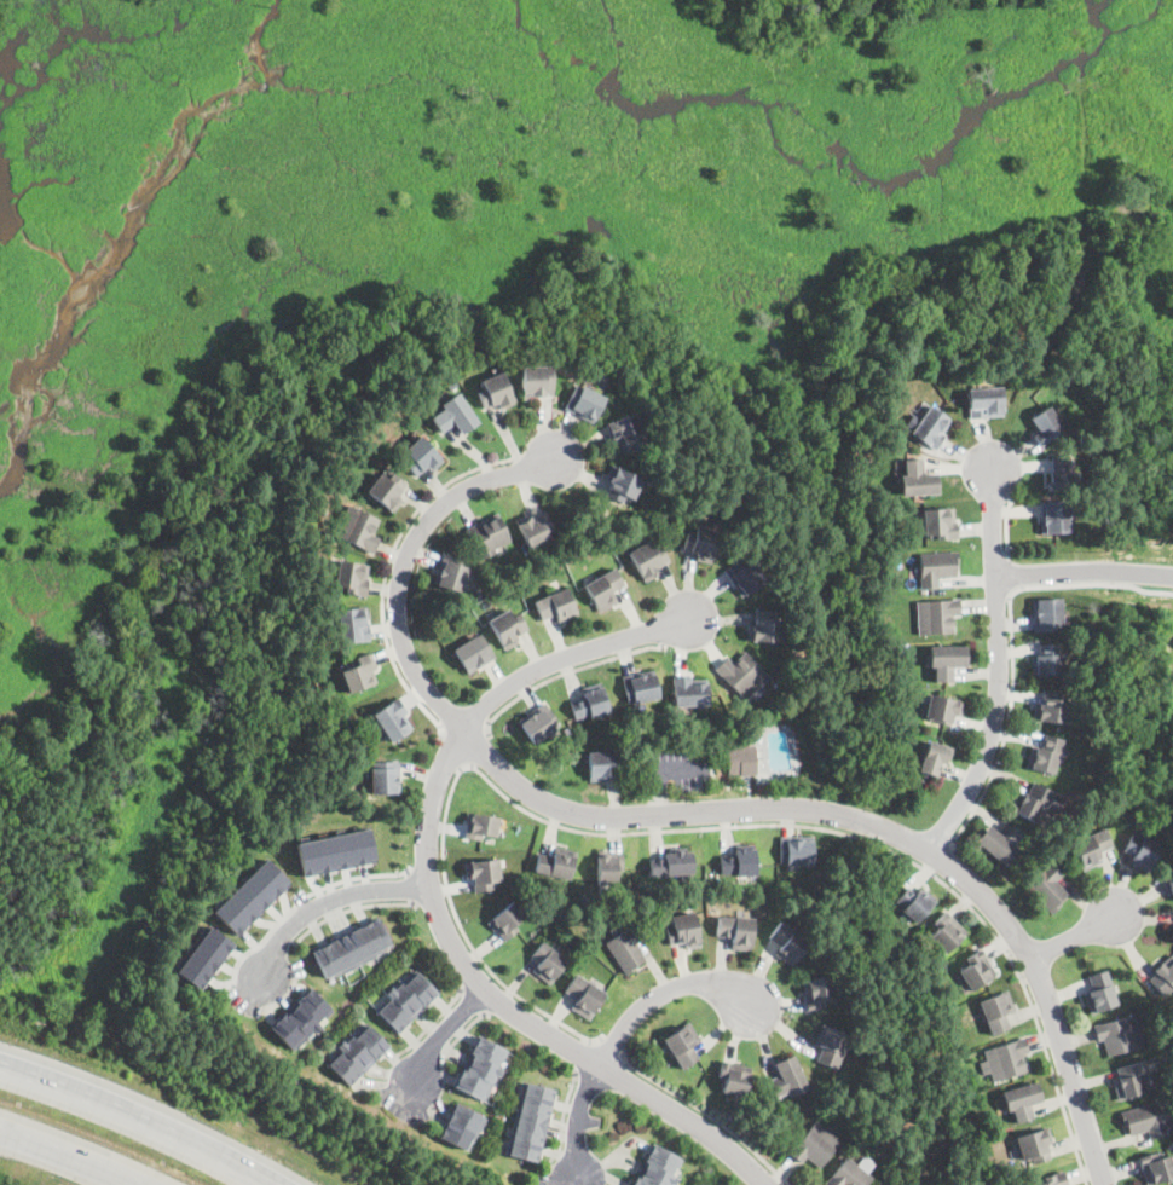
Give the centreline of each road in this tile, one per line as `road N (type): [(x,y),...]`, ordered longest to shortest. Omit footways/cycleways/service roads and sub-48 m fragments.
road 1 (residential): [(556,463),(464,490),(420,528),(399,573),(397,608),(406,654),(432,698),(509,780),(555,811),(602,820),(820,811),(923,849),(988,902),(1030,960),(1102,1184)]
road 2 (residential): [(689,618),(516,682),(463,730),(431,810),(428,874),(449,942),(485,990),(716,1140),(765,1184)]
road 3 (residential): [(992,466),(999,671),(992,729),(965,793),(923,849)]
road 4 (motorway): [(272,1184),(0,1073)]
road 5 (residential): [(431,889),(346,894),(304,911),(278,937),(260,979)]
road 6 (residential): [(762,1015),(727,985),(683,984),(637,1012),(601,1066)]
road 7 (residential): [(994,577),(1172,578)]
road 8 (motorway): [(0,1137),(135,1184)]
road 9 (residential): [(485,990),(450,1024),(410,1093)]
road 10 (residential): [(601,1066),(586,1092),(577,1184)]

